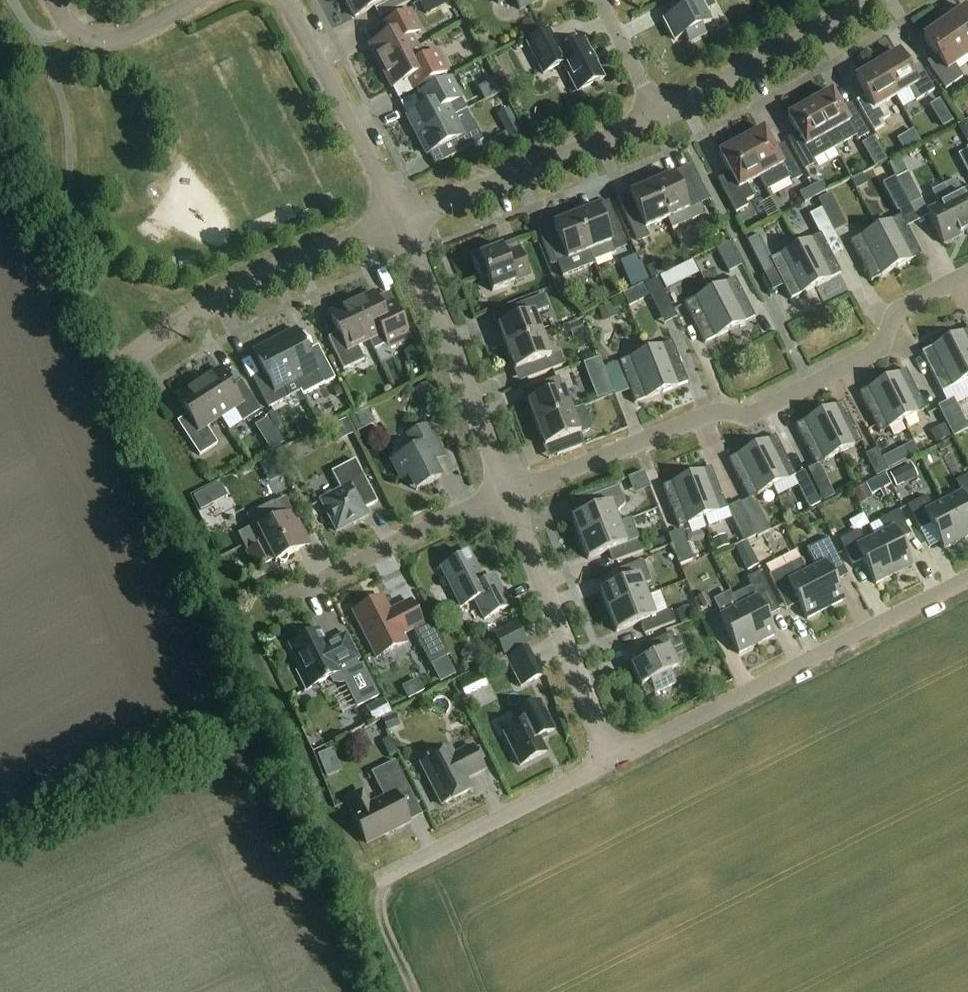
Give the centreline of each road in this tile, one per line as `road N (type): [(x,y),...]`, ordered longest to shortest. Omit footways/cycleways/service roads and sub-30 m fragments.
road 1 (residential): [(510,497),(712,412),(747,421),(876,355),(904,307),(967,275)]
road 2 (residential): [(615,760),(967,580)]
road 3 (residential): [(132,361),(275,273),(402,225)]
road 4 (residential): [(510,497),(402,225)]
road 5 (residential): [(615,760),(510,497)]
road 6 (residential): [(402,225),(661,119)]
road 7 (residential): [(375,880),(615,760)]
road 8 (residential): [(271,607),(510,497)]
road 9 (residential): [(402,225),(284,0)]
road 10 (residential): [(661,119),(870,0)]
road 11 (residential): [(201,0),(111,42),(78,34),(53,0)]
road 12 (residential): [(661,119),(599,0)]

